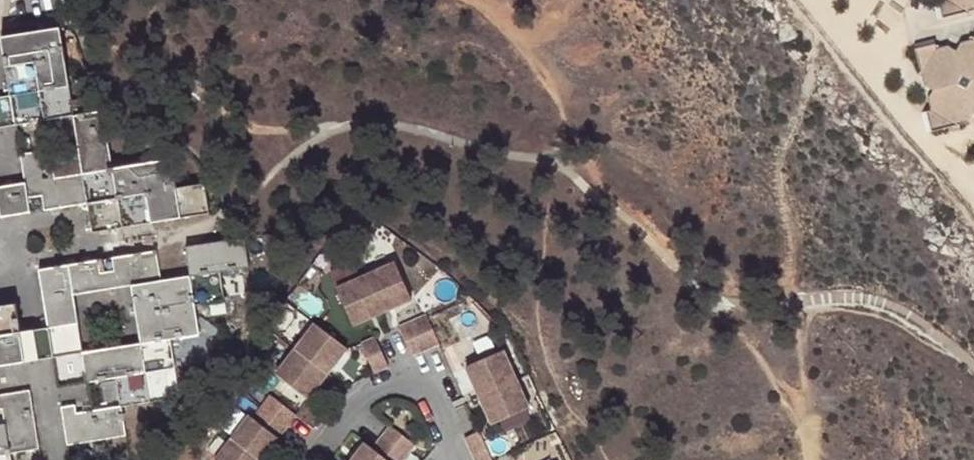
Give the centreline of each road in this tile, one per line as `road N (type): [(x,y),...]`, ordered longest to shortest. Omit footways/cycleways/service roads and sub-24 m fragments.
road 1 (residential): [(57,459),(23,234),(0,239)]
road 2 (residential): [(311,459),(362,402),(423,380),(456,459)]

